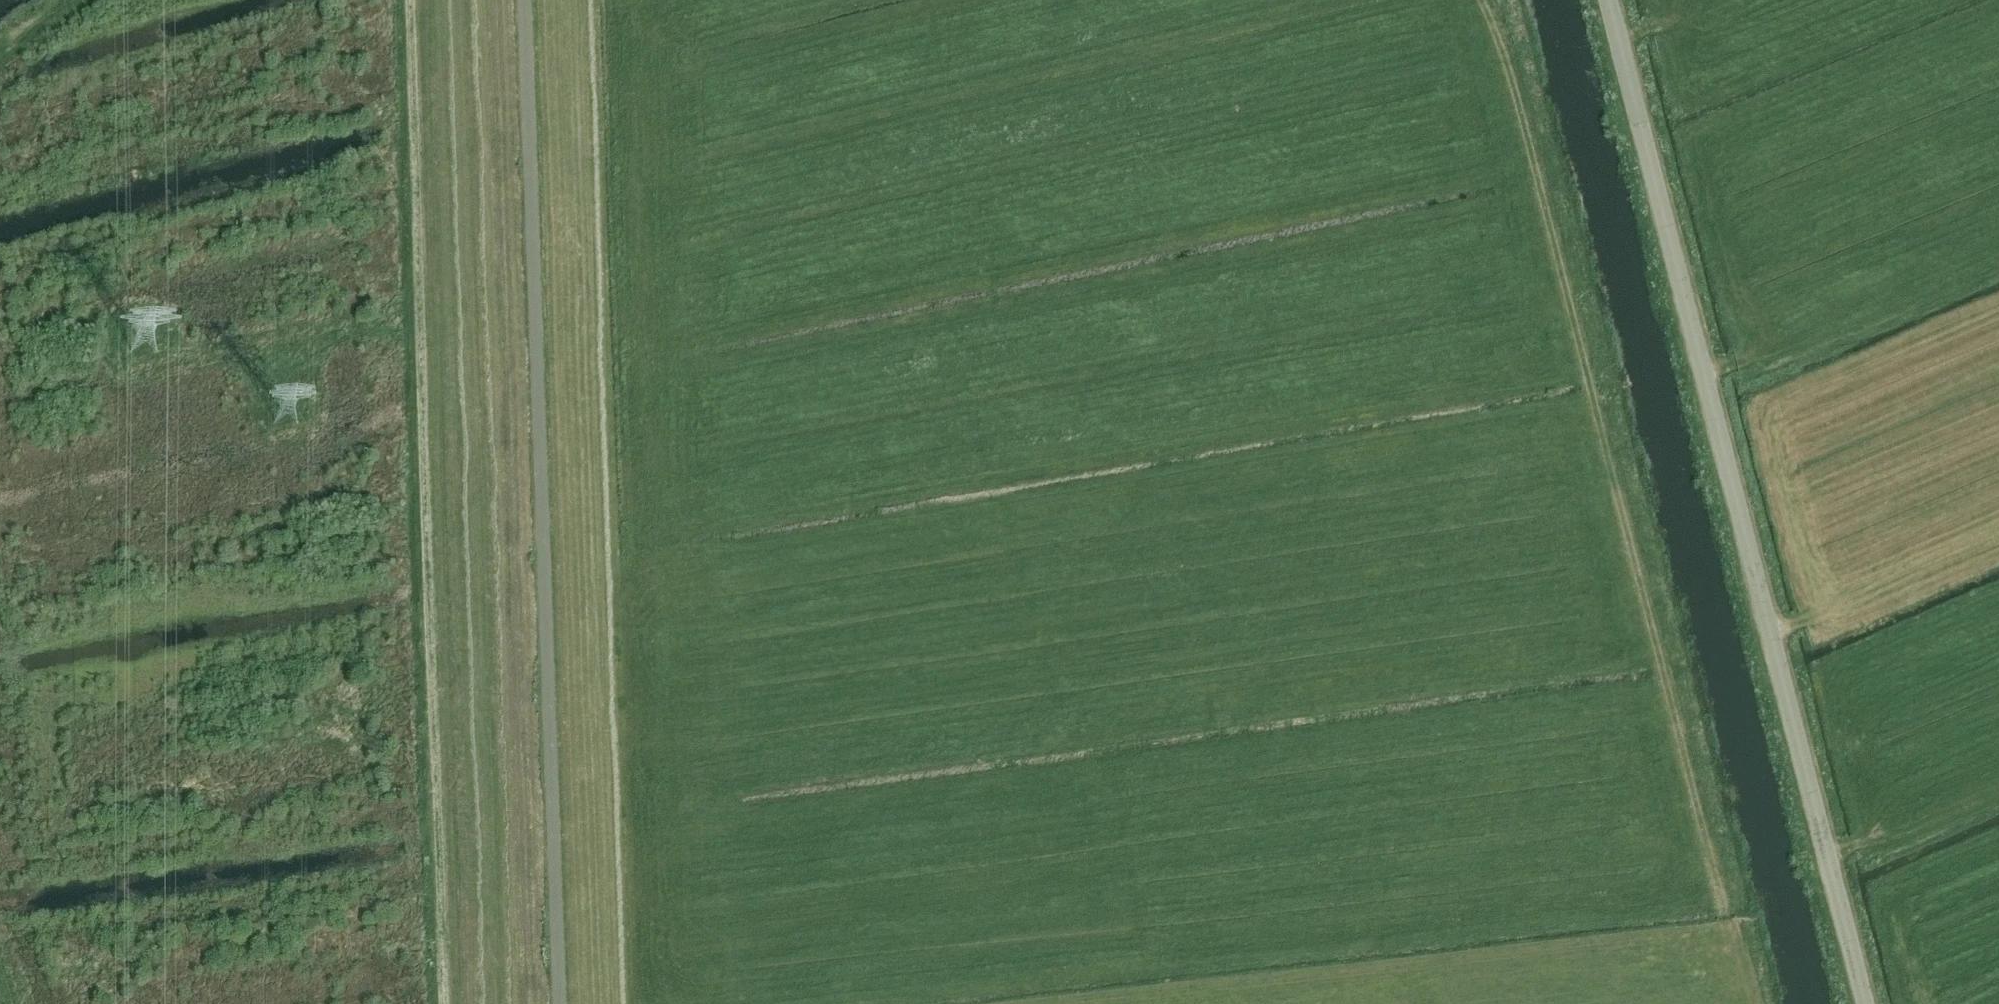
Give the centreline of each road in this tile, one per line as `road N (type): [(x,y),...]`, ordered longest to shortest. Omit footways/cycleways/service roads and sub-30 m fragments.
road 1 (tertiary): [(1863,1003),(1607,0)]
road 2 (track): [(410,0),(443,1003)]

